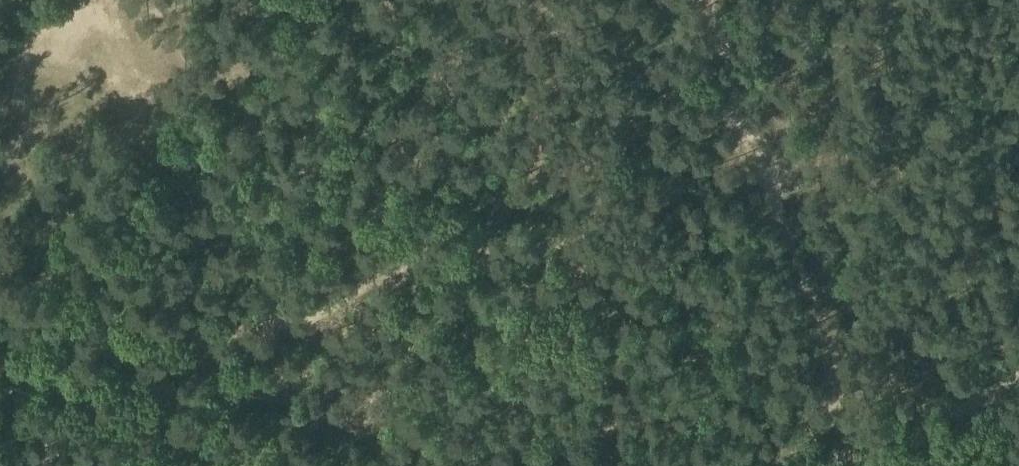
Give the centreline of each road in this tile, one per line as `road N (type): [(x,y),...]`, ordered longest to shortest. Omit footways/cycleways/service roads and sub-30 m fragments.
road 1 (track): [(726,0),(730,51),(842,463)]
road 2 (track): [(842,463),(1018,380)]

